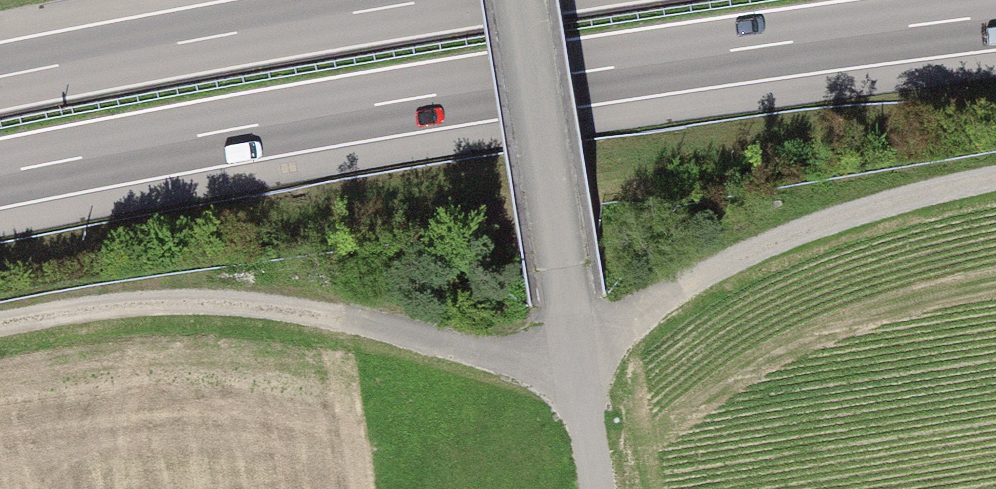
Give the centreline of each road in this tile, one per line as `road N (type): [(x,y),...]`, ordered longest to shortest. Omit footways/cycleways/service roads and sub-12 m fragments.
road 1 (track): [(0,323),(183,301),(334,317),(497,357),(575,356),(646,308),(789,235),(995,176)]
road 2 (motorway): [(0,173),(399,100),(995,15)]
road 3 (track): [(597,488),(520,0)]
road 4 (motorway): [(431,0),(0,77)]

